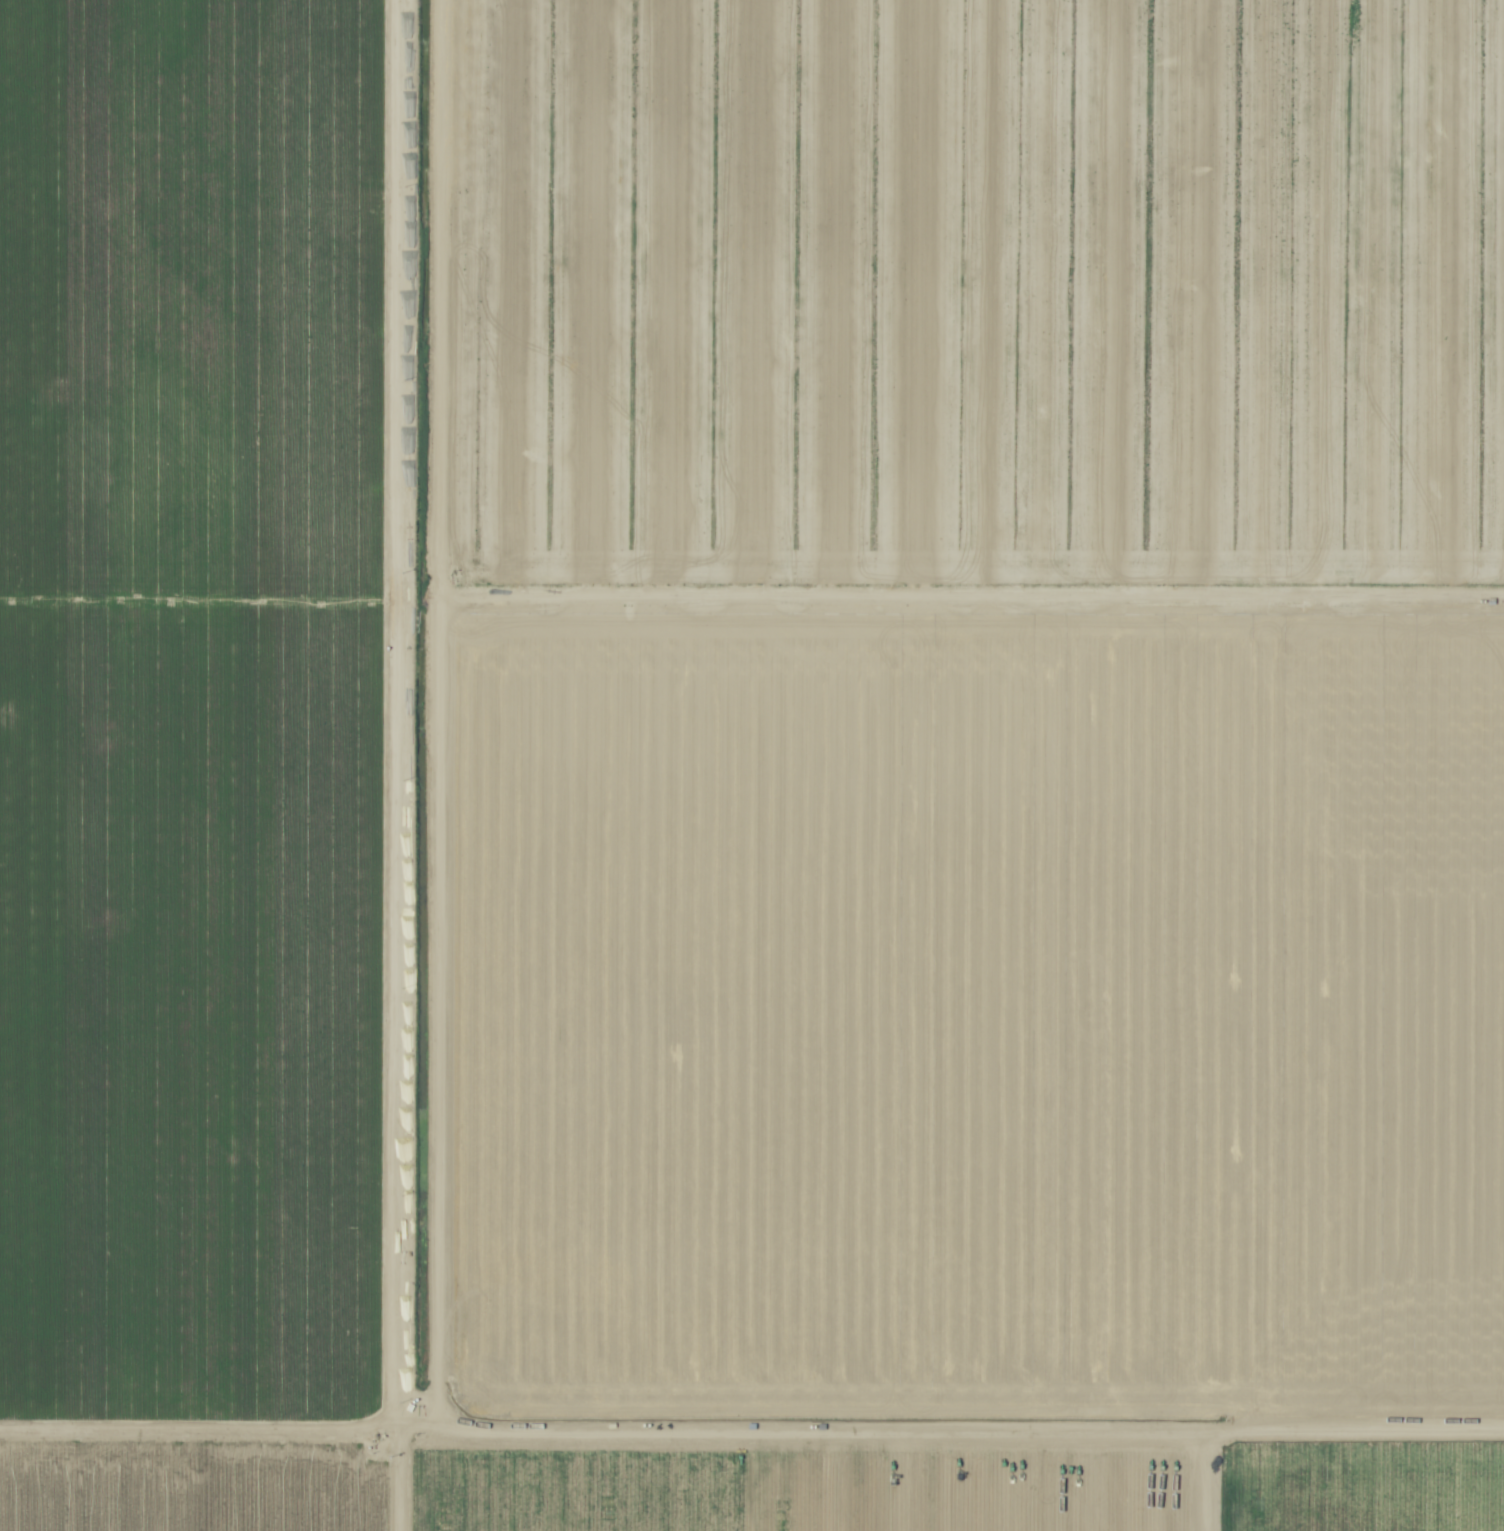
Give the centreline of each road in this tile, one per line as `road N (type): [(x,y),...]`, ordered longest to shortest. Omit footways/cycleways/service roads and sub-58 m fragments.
road 1 (residential): [(403,0),(396,1530)]

